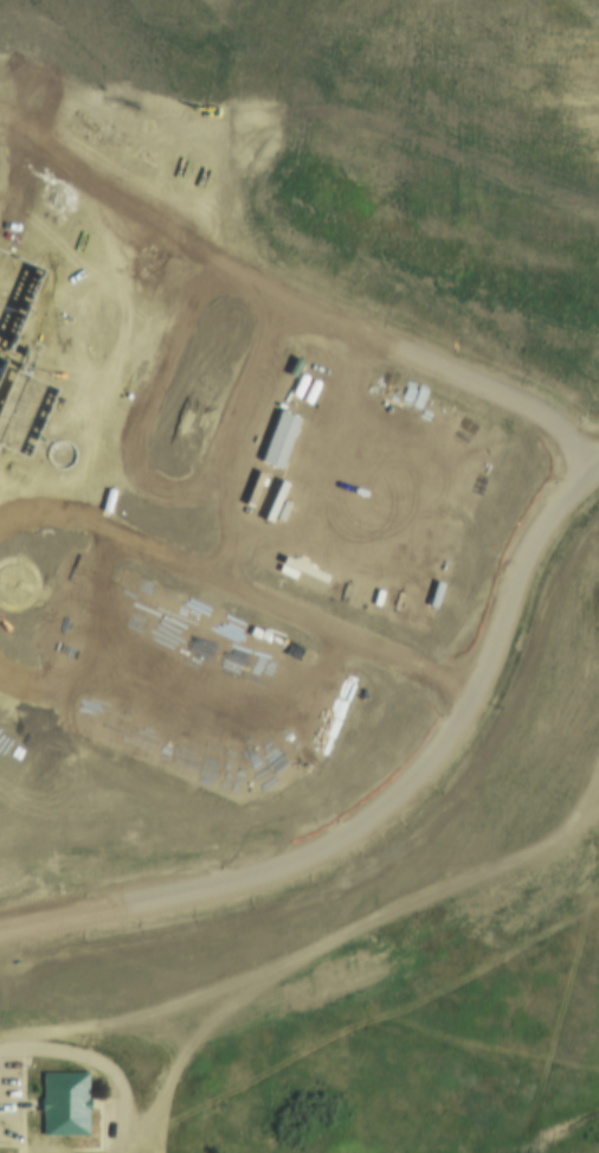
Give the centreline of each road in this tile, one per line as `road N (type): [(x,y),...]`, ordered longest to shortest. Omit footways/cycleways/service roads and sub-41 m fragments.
road 1 (track): [(0,1037),(86,994),(240,940),(305,903),(452,776),(598,715)]

